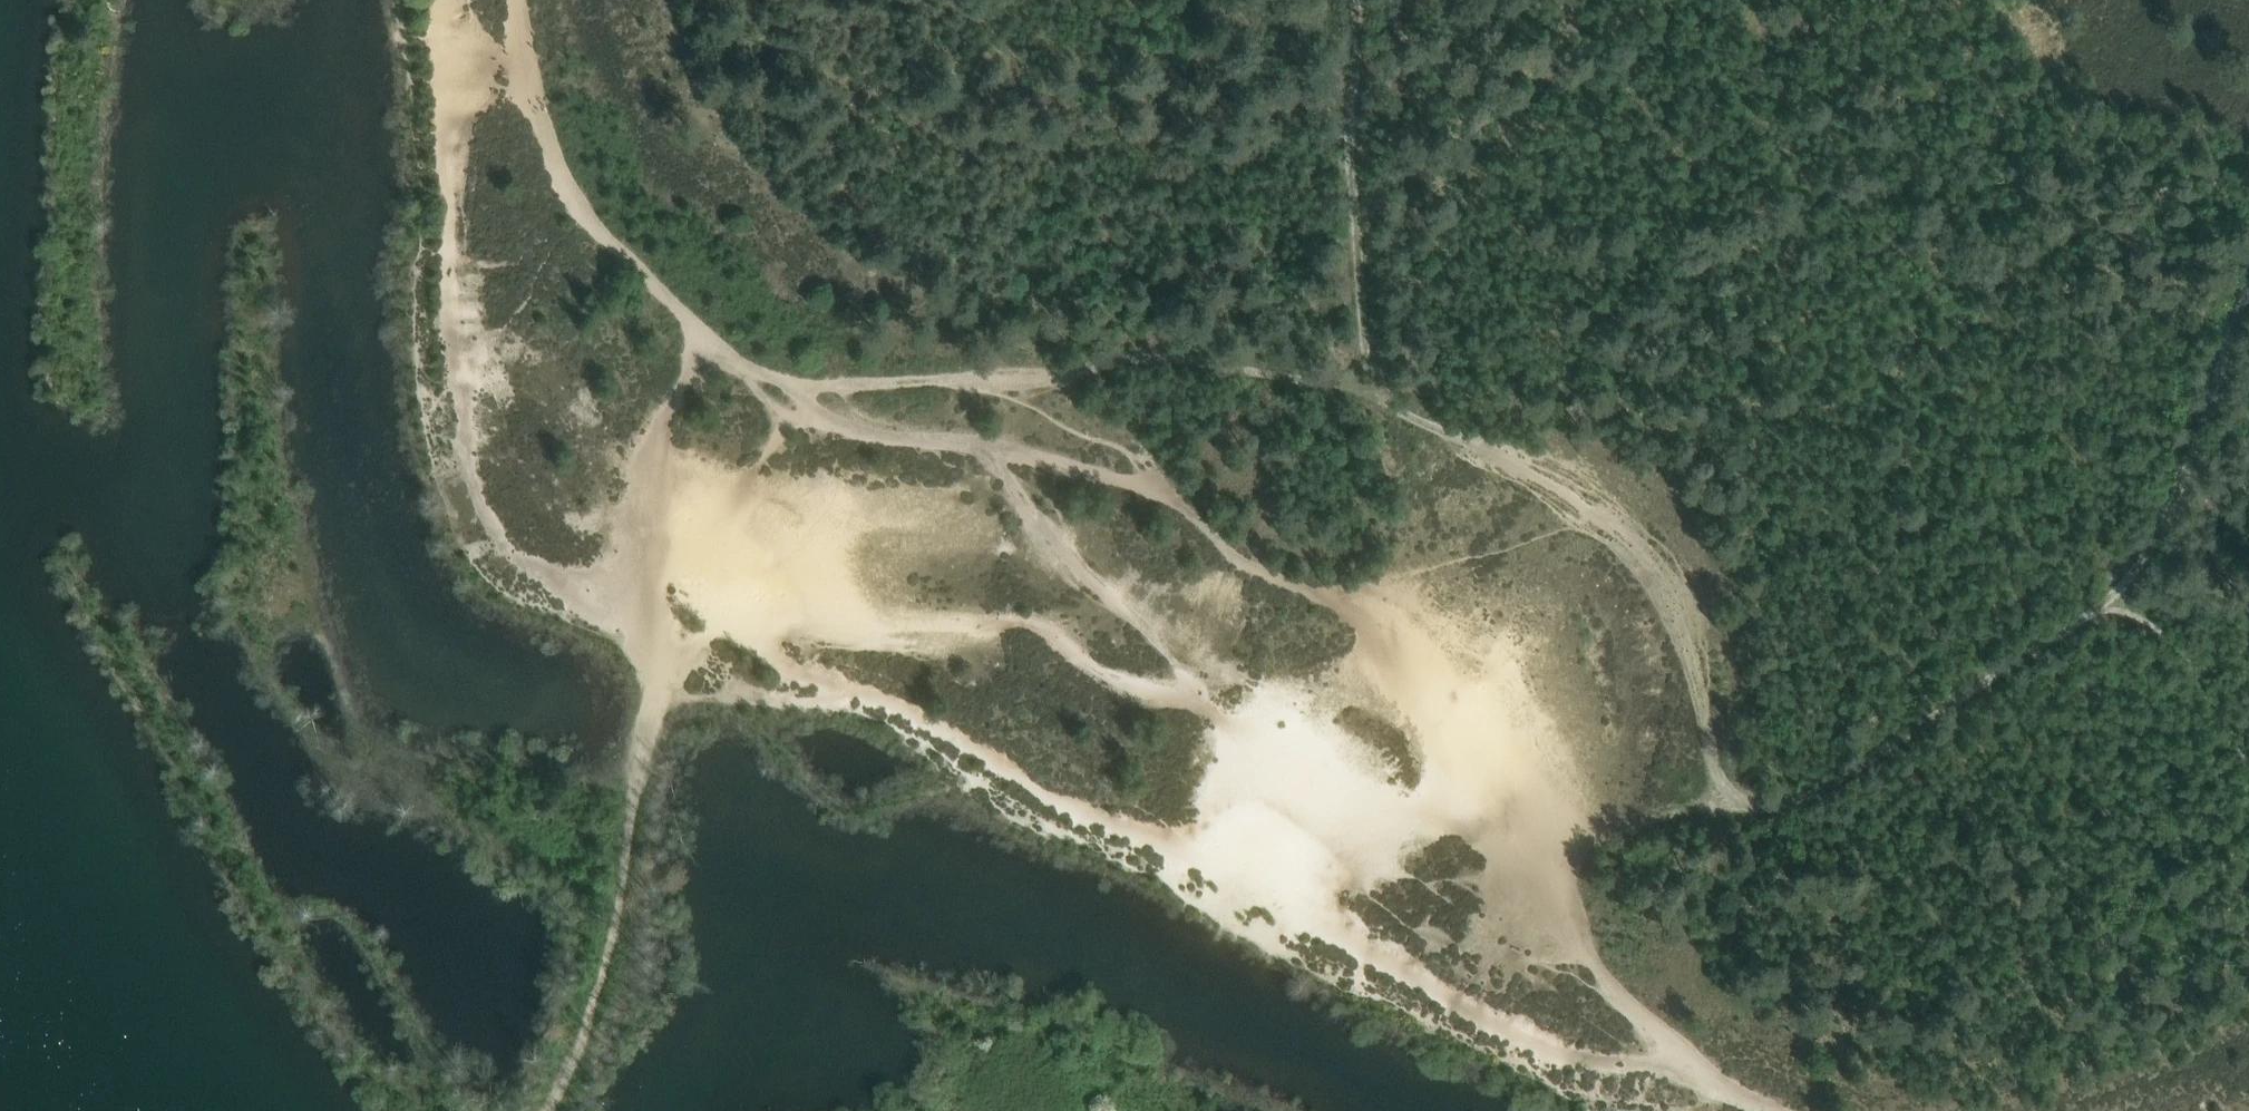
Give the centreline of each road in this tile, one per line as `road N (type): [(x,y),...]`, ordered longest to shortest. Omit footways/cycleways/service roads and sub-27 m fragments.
road 1 (track): [(1752,809),(1823,777),(1974,669),(2115,582)]
road 2 (track): [(2115,582),(2158,556),(2248,298)]

